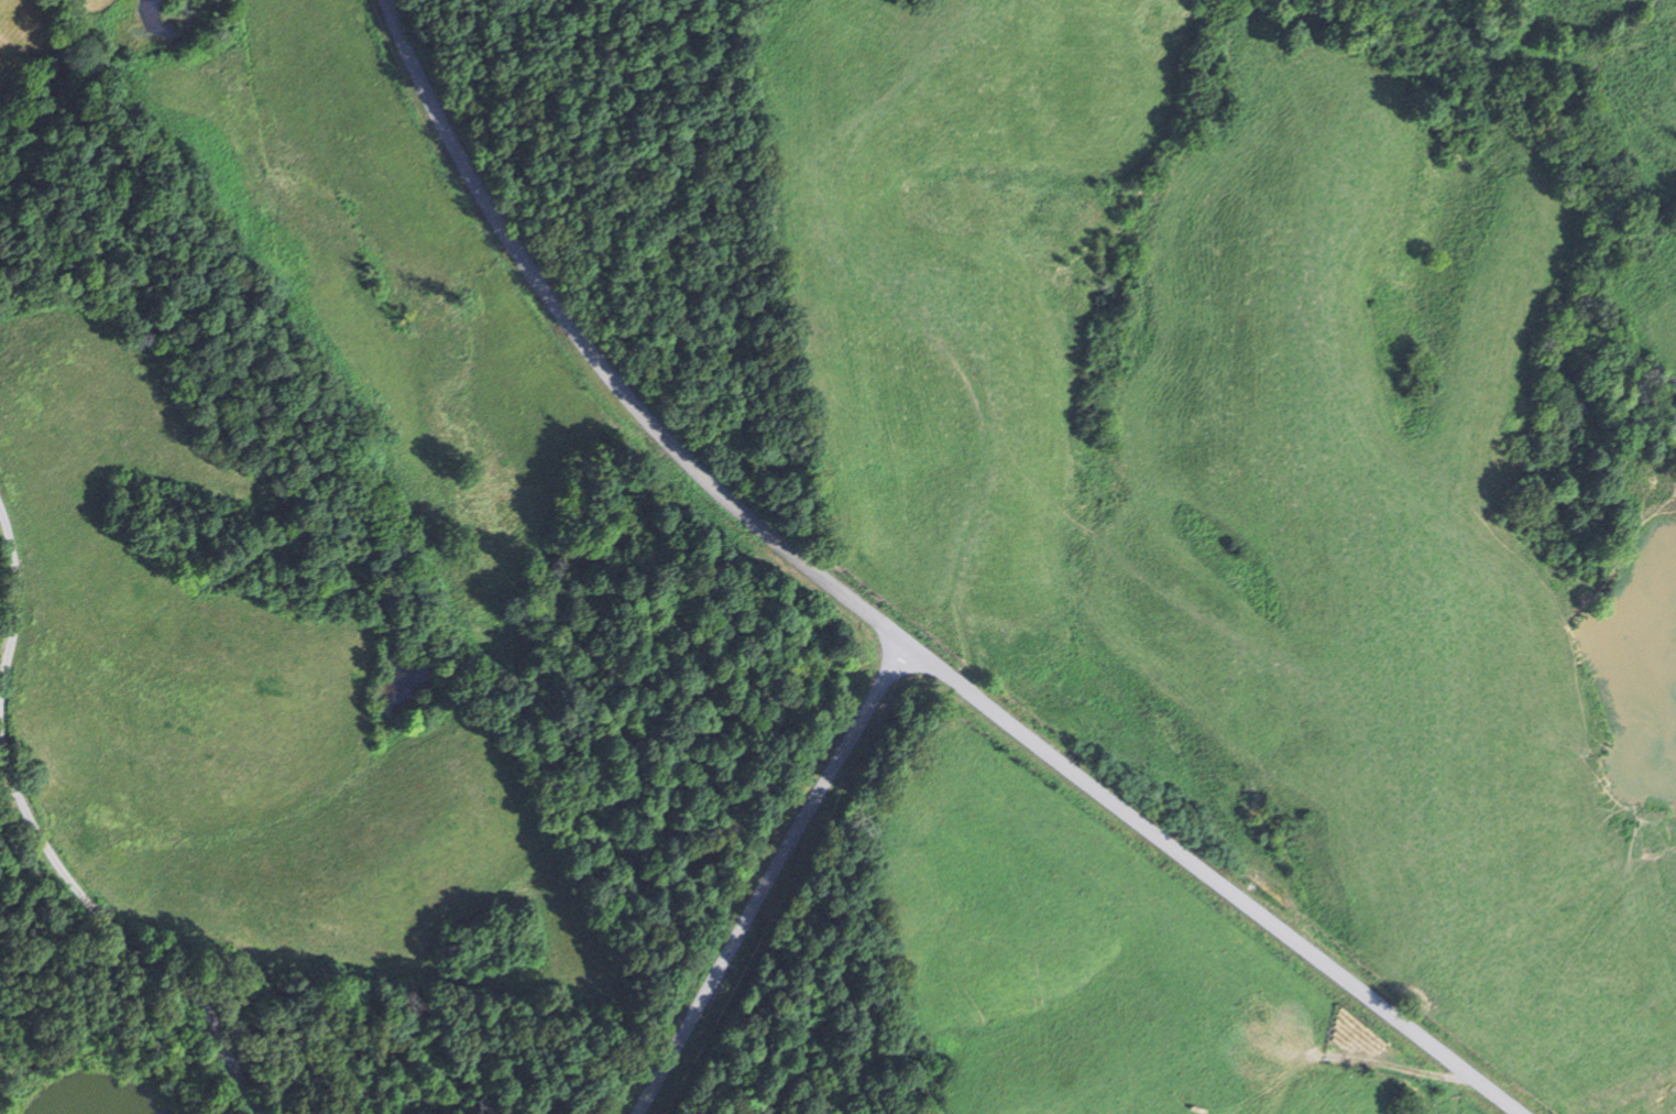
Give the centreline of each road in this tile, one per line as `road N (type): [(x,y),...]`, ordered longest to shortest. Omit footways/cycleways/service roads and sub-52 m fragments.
road 1 (secondary): [(909,642),(762,526),(609,371),(482,193),(388,0)]
road 2 (secondary): [(1522,1113),(909,642)]
road 3 (secondary): [(641,1113),(909,642)]
road 4 (residential): [(258,1113),(188,993),(117,931),(51,849),(13,775),(0,726)]
road 5 (residential): [(0,705),(20,577),(0,499)]

